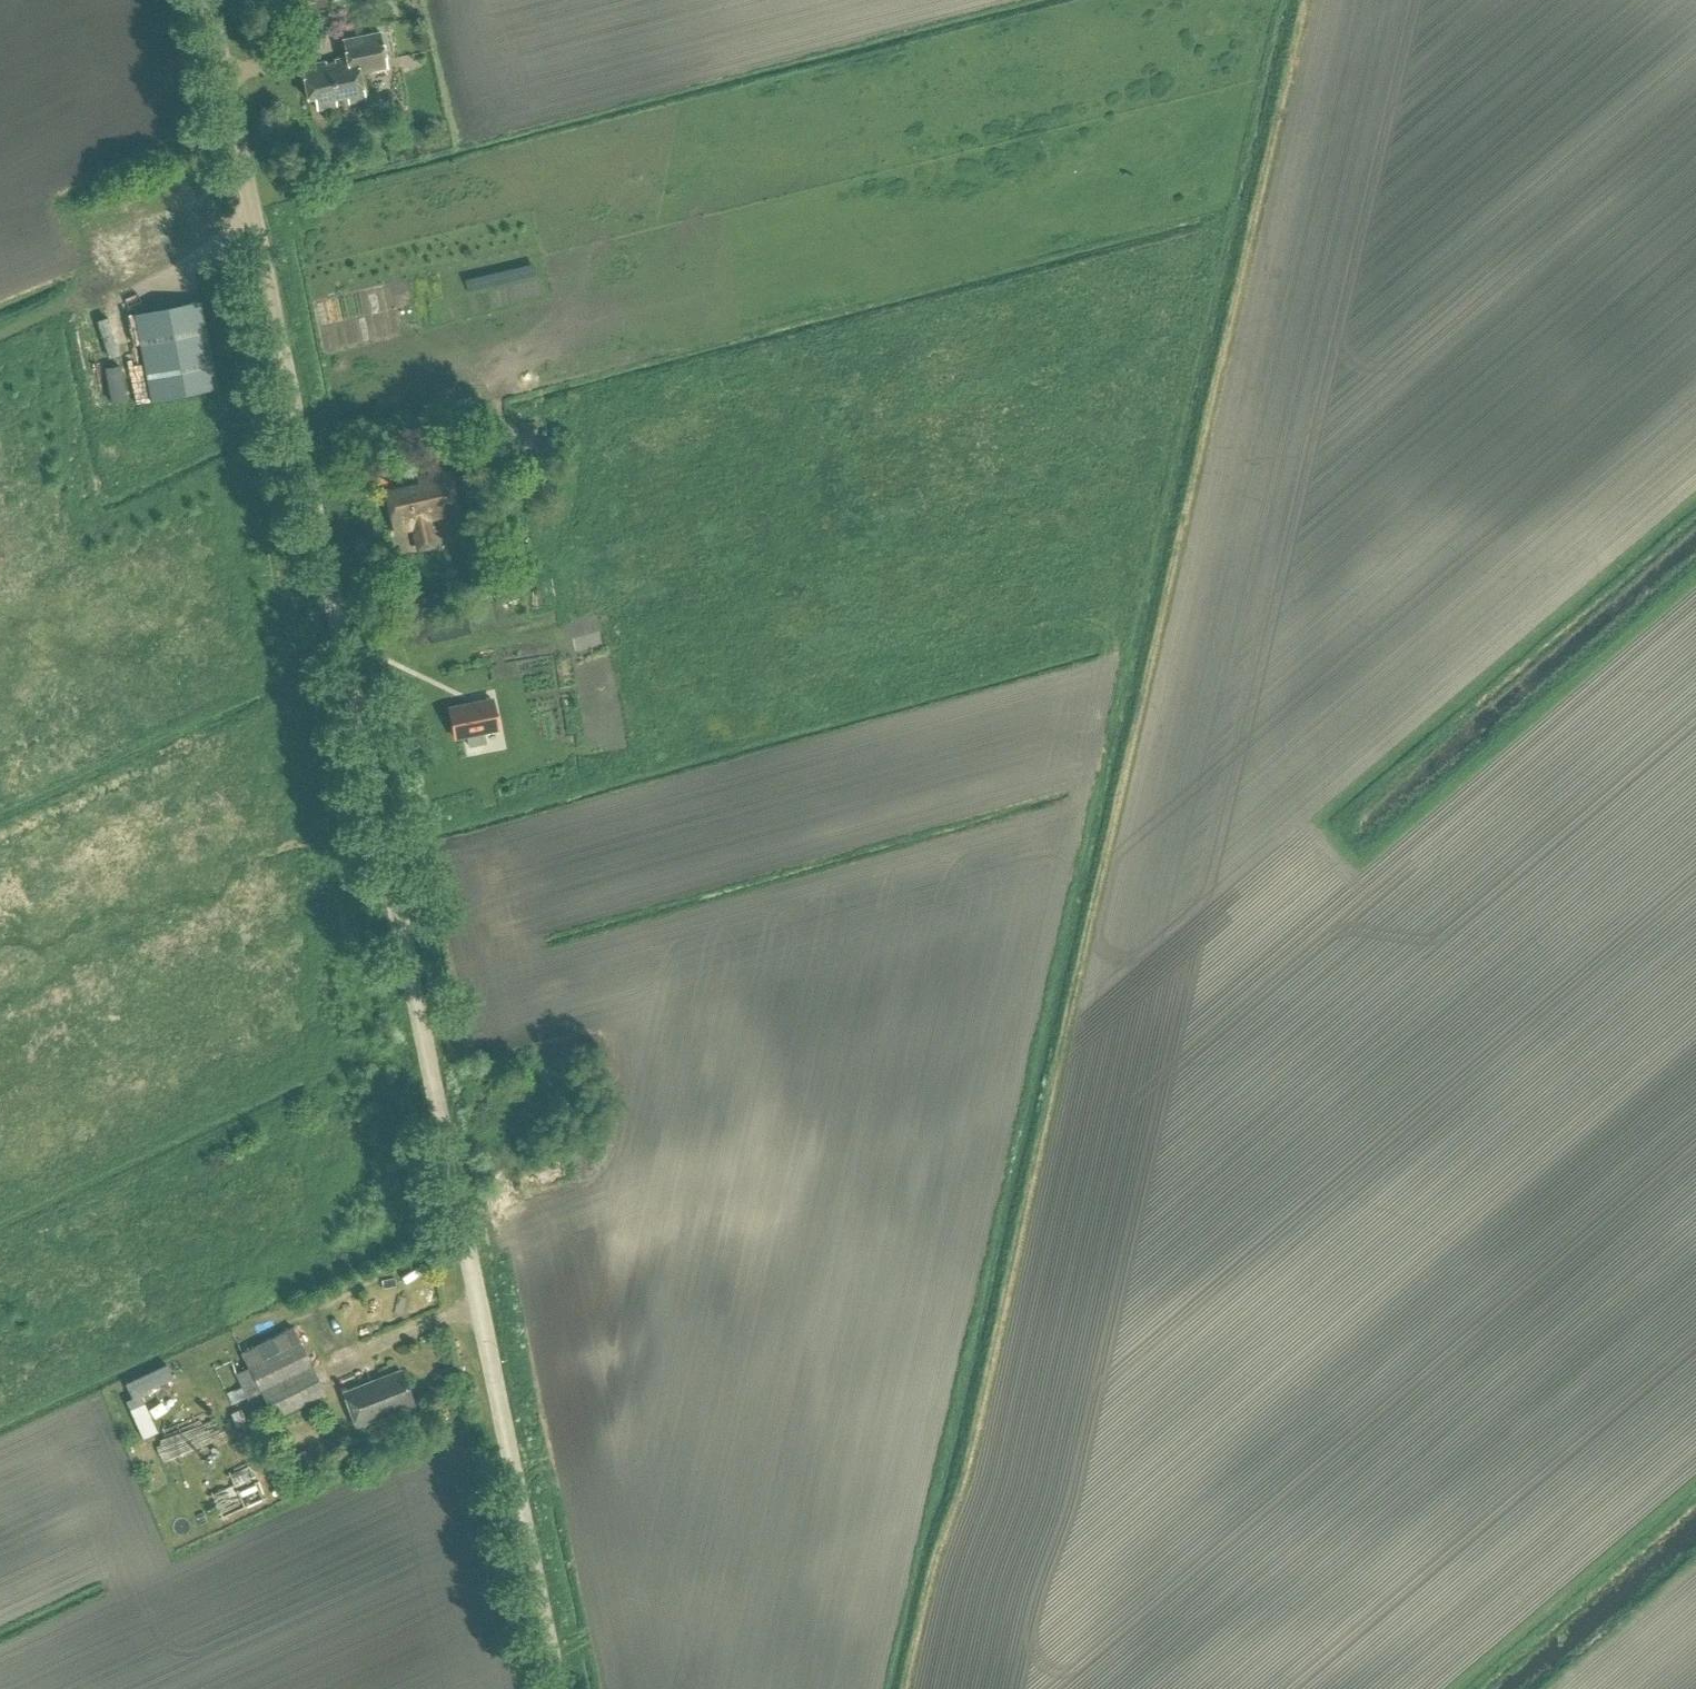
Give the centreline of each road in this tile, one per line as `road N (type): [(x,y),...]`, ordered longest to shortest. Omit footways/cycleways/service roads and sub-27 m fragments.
road 1 (track): [(1311,0),(918,1688)]
road 2 (unclassified): [(557,1688),(211,0)]

